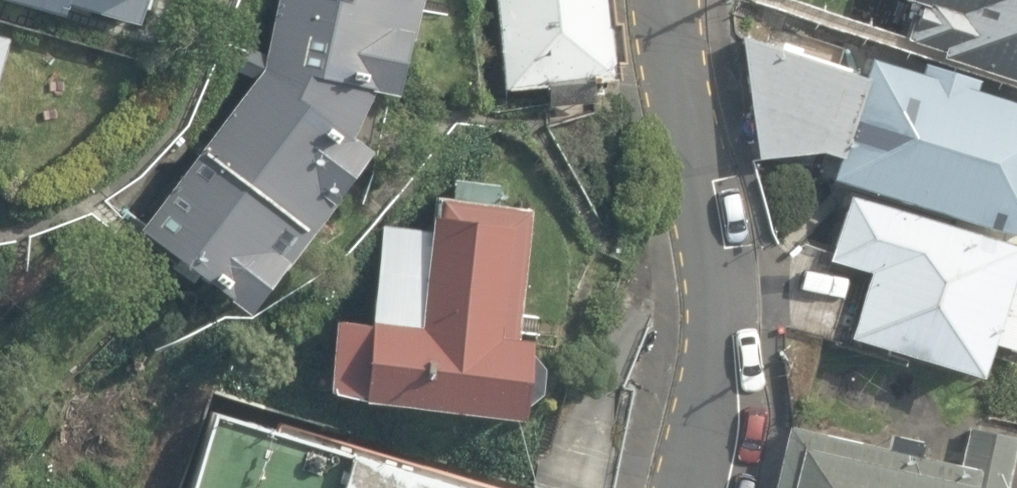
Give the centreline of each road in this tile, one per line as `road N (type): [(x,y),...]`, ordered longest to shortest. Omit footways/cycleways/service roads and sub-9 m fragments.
road 1 (residential): [(685,487),(711,360),(714,304),(667,0)]

